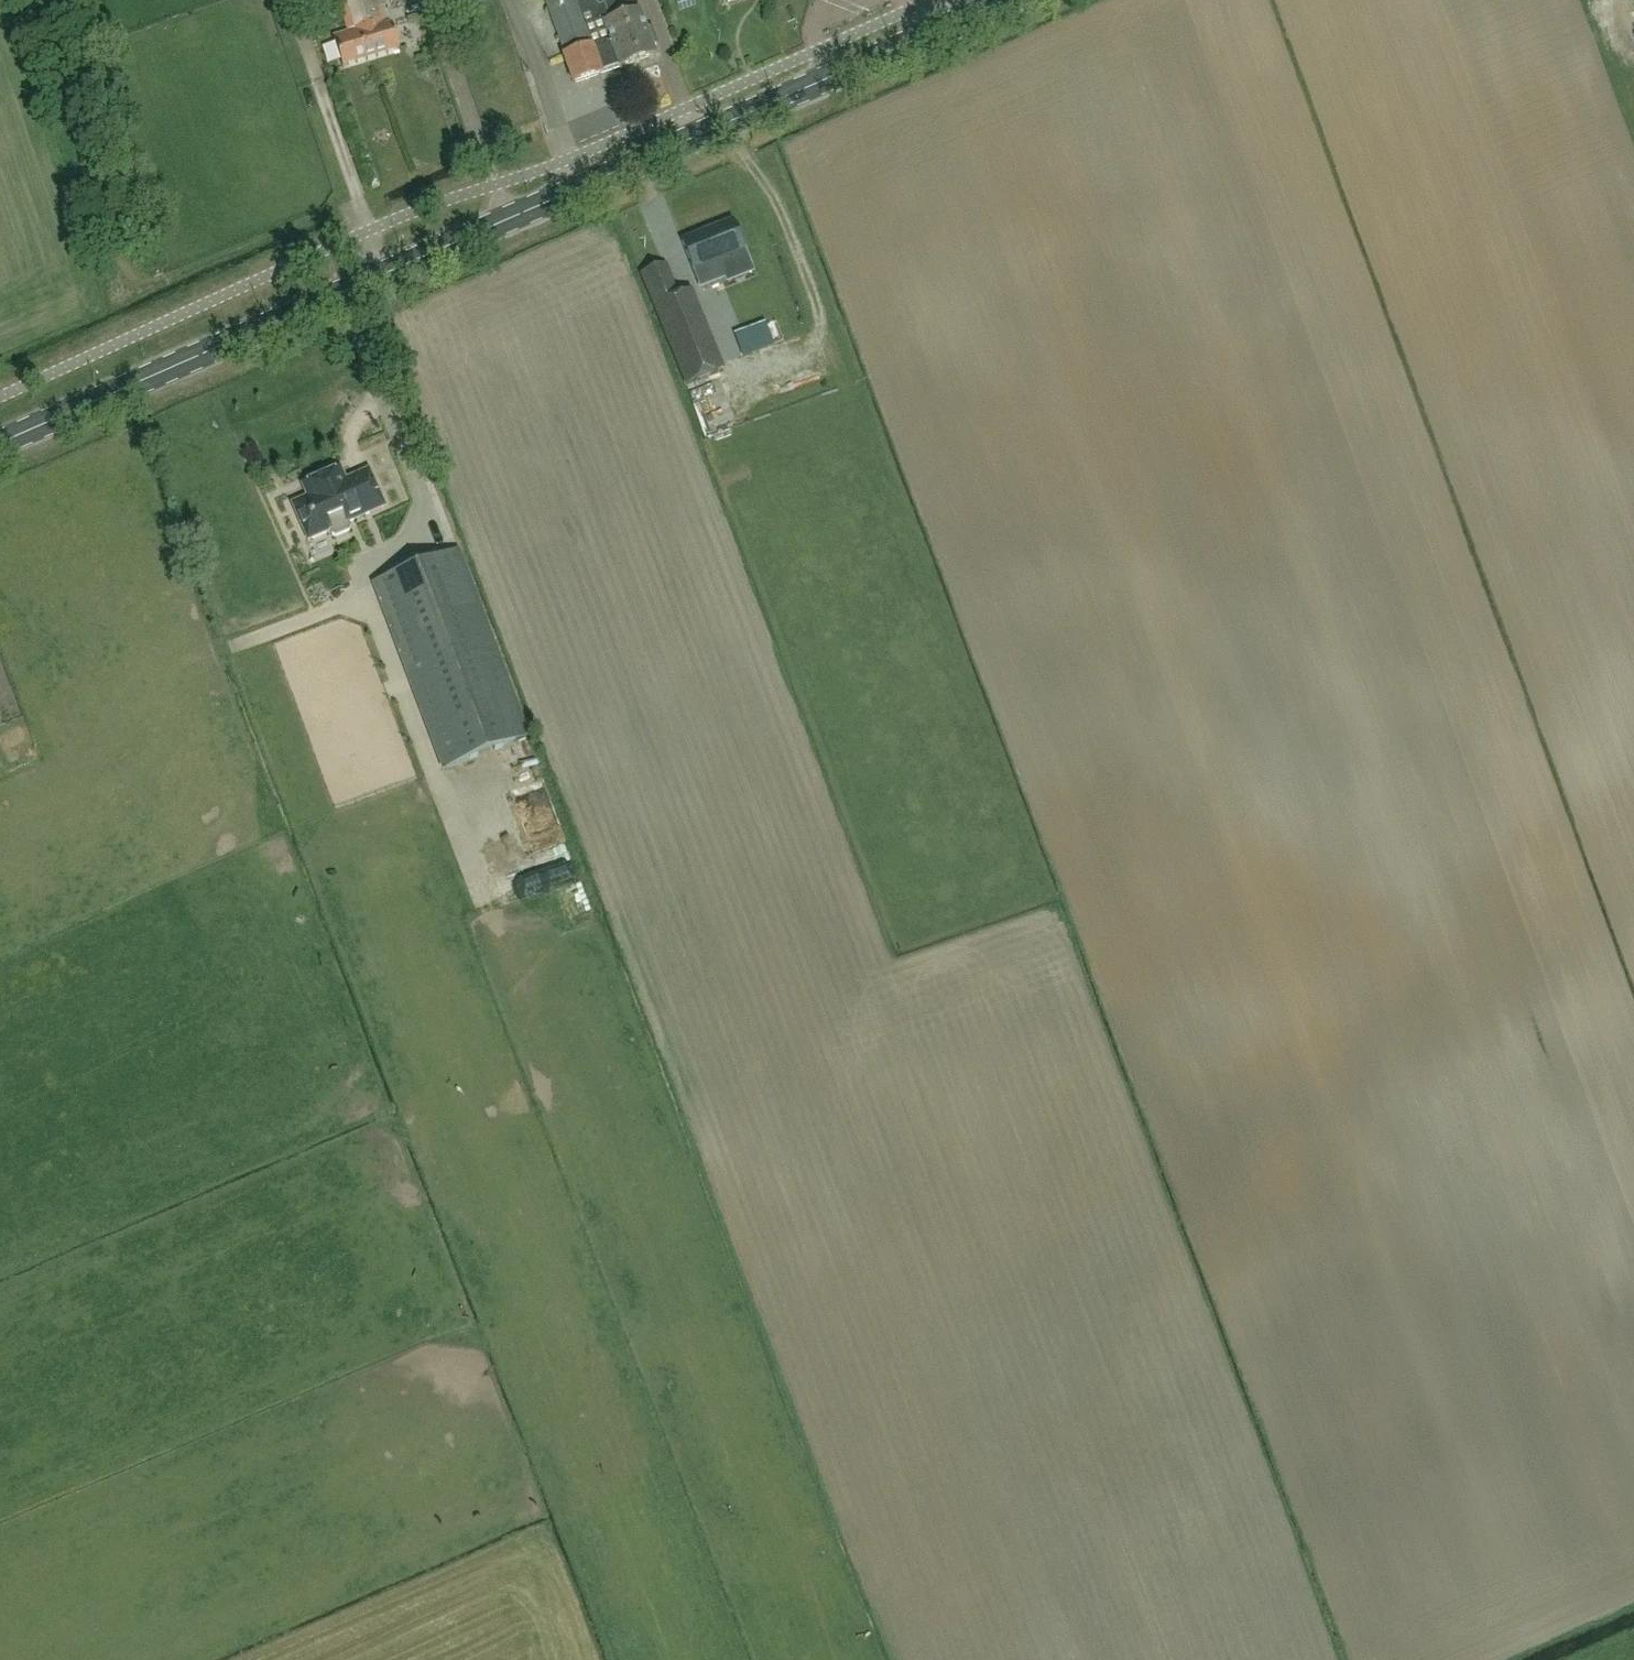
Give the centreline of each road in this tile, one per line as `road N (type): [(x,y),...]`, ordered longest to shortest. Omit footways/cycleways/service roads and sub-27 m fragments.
road 1 (secondary): [(0,444),(1007,0)]

